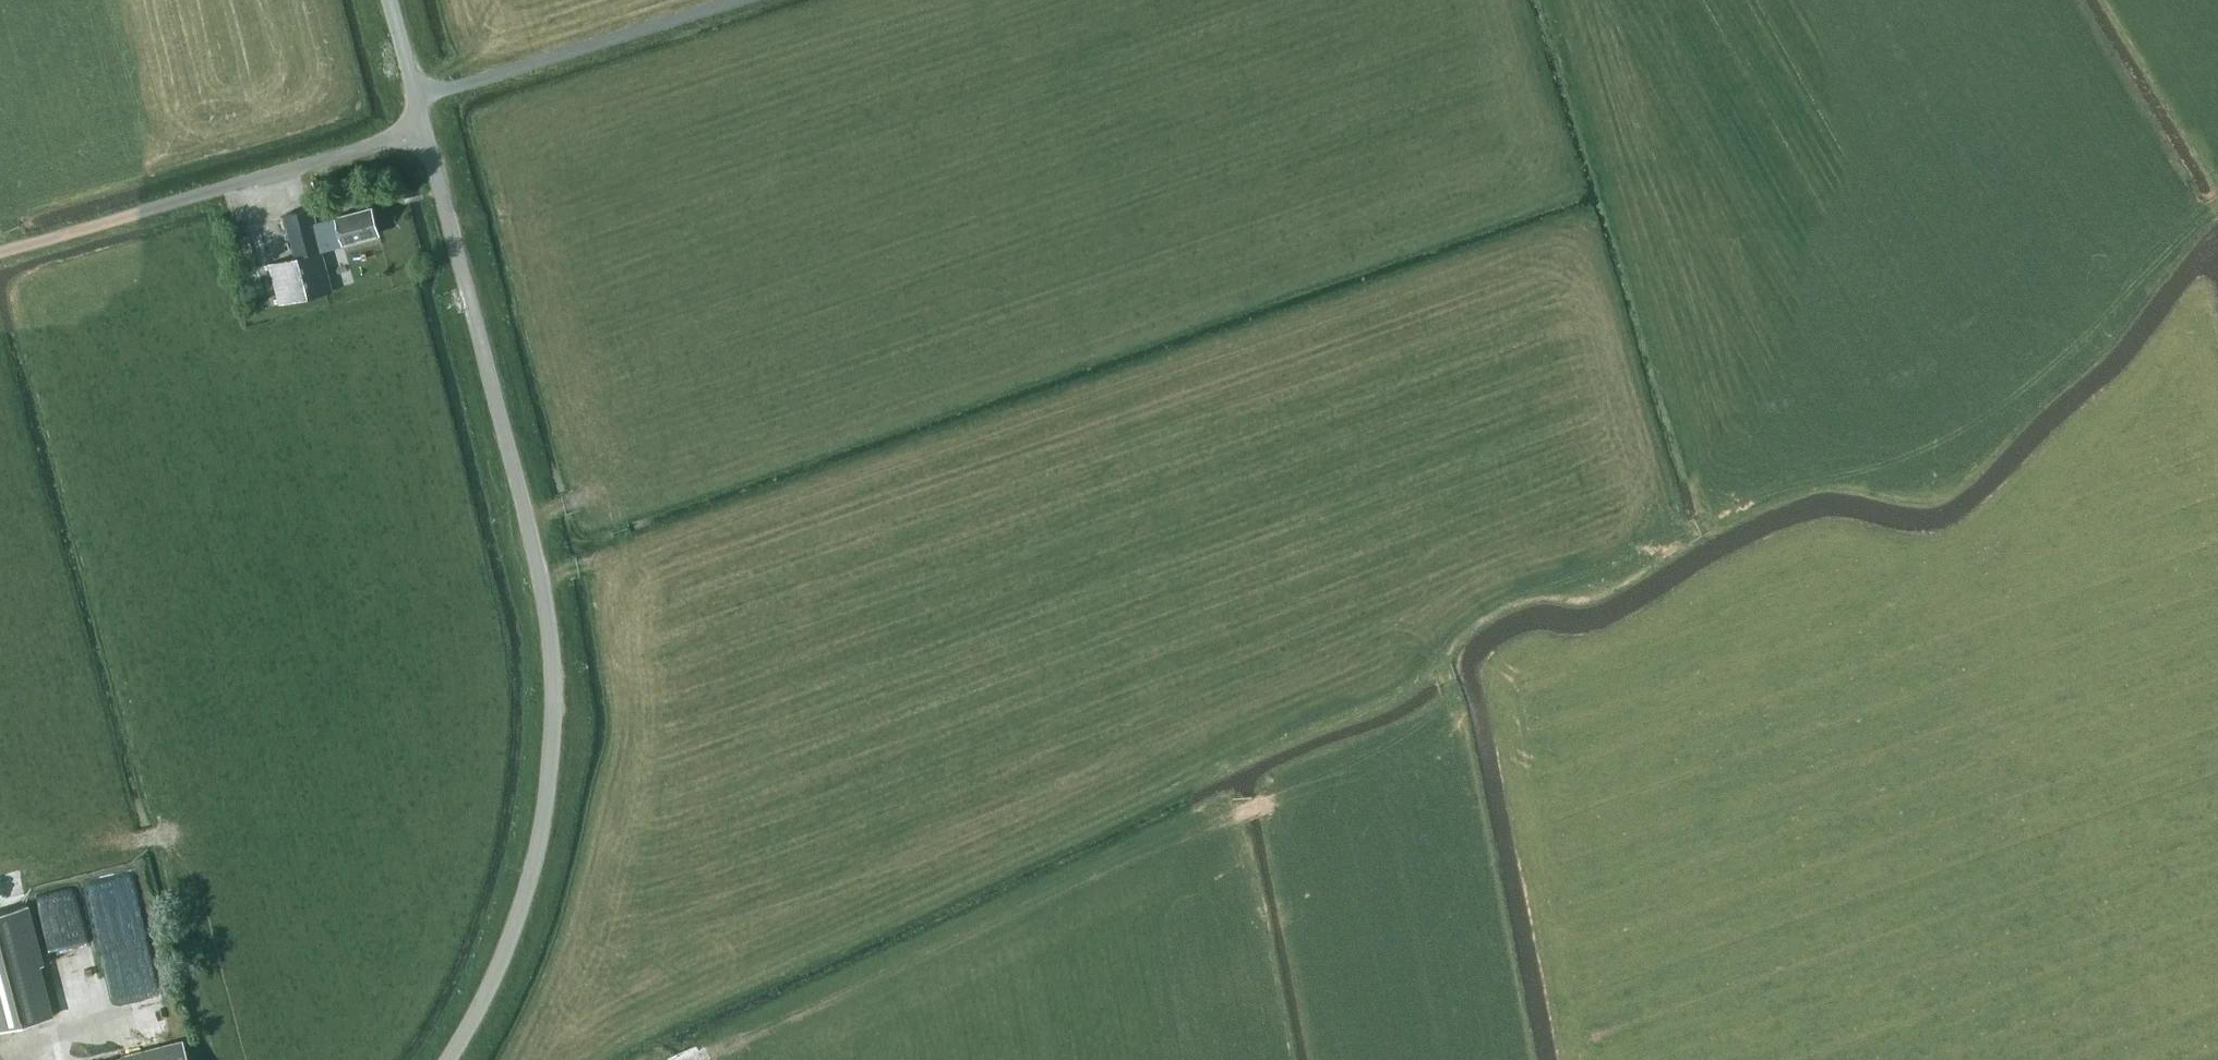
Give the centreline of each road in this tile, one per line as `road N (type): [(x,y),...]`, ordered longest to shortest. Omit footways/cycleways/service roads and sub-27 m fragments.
road 1 (unclassified): [(448,1059),(500,963),(537,867),(556,713),(538,550),(422,137)]
road 2 (unclassified): [(0,255),(422,137)]
road 3 (track): [(415,103),(759,0)]
road 4 (unclassified): [(422,137),(387,0)]

